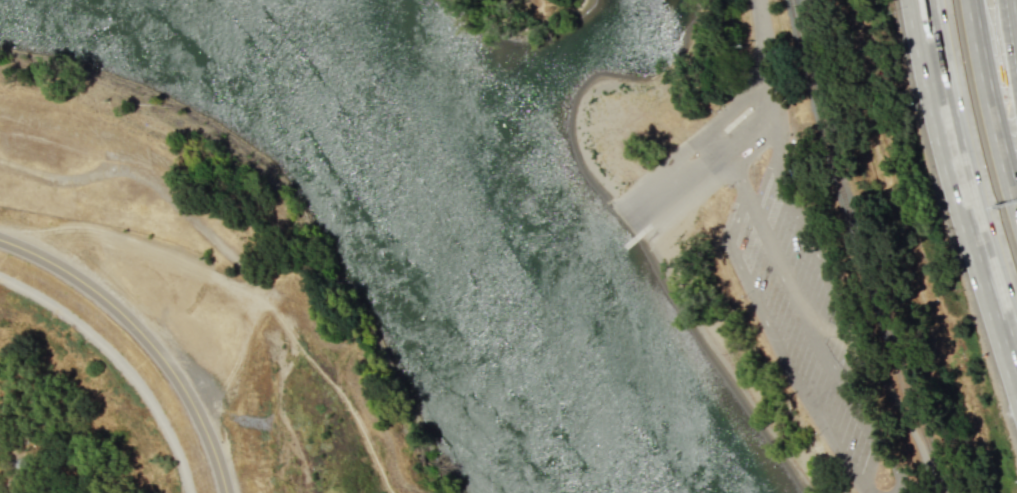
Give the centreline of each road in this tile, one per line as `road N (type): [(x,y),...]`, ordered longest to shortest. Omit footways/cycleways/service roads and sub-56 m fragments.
road 1 (residential): [(227,492),(187,392),(140,329),(67,271),(0,238)]
road 2 (track): [(0,276),(88,330),(137,381),(168,430),(189,492)]
road 3 (motorway): [(913,0),(988,259)]
road 4 (motorway): [(934,0),(988,259)]
road 5 (motorway): [(1016,201),(976,0)]

